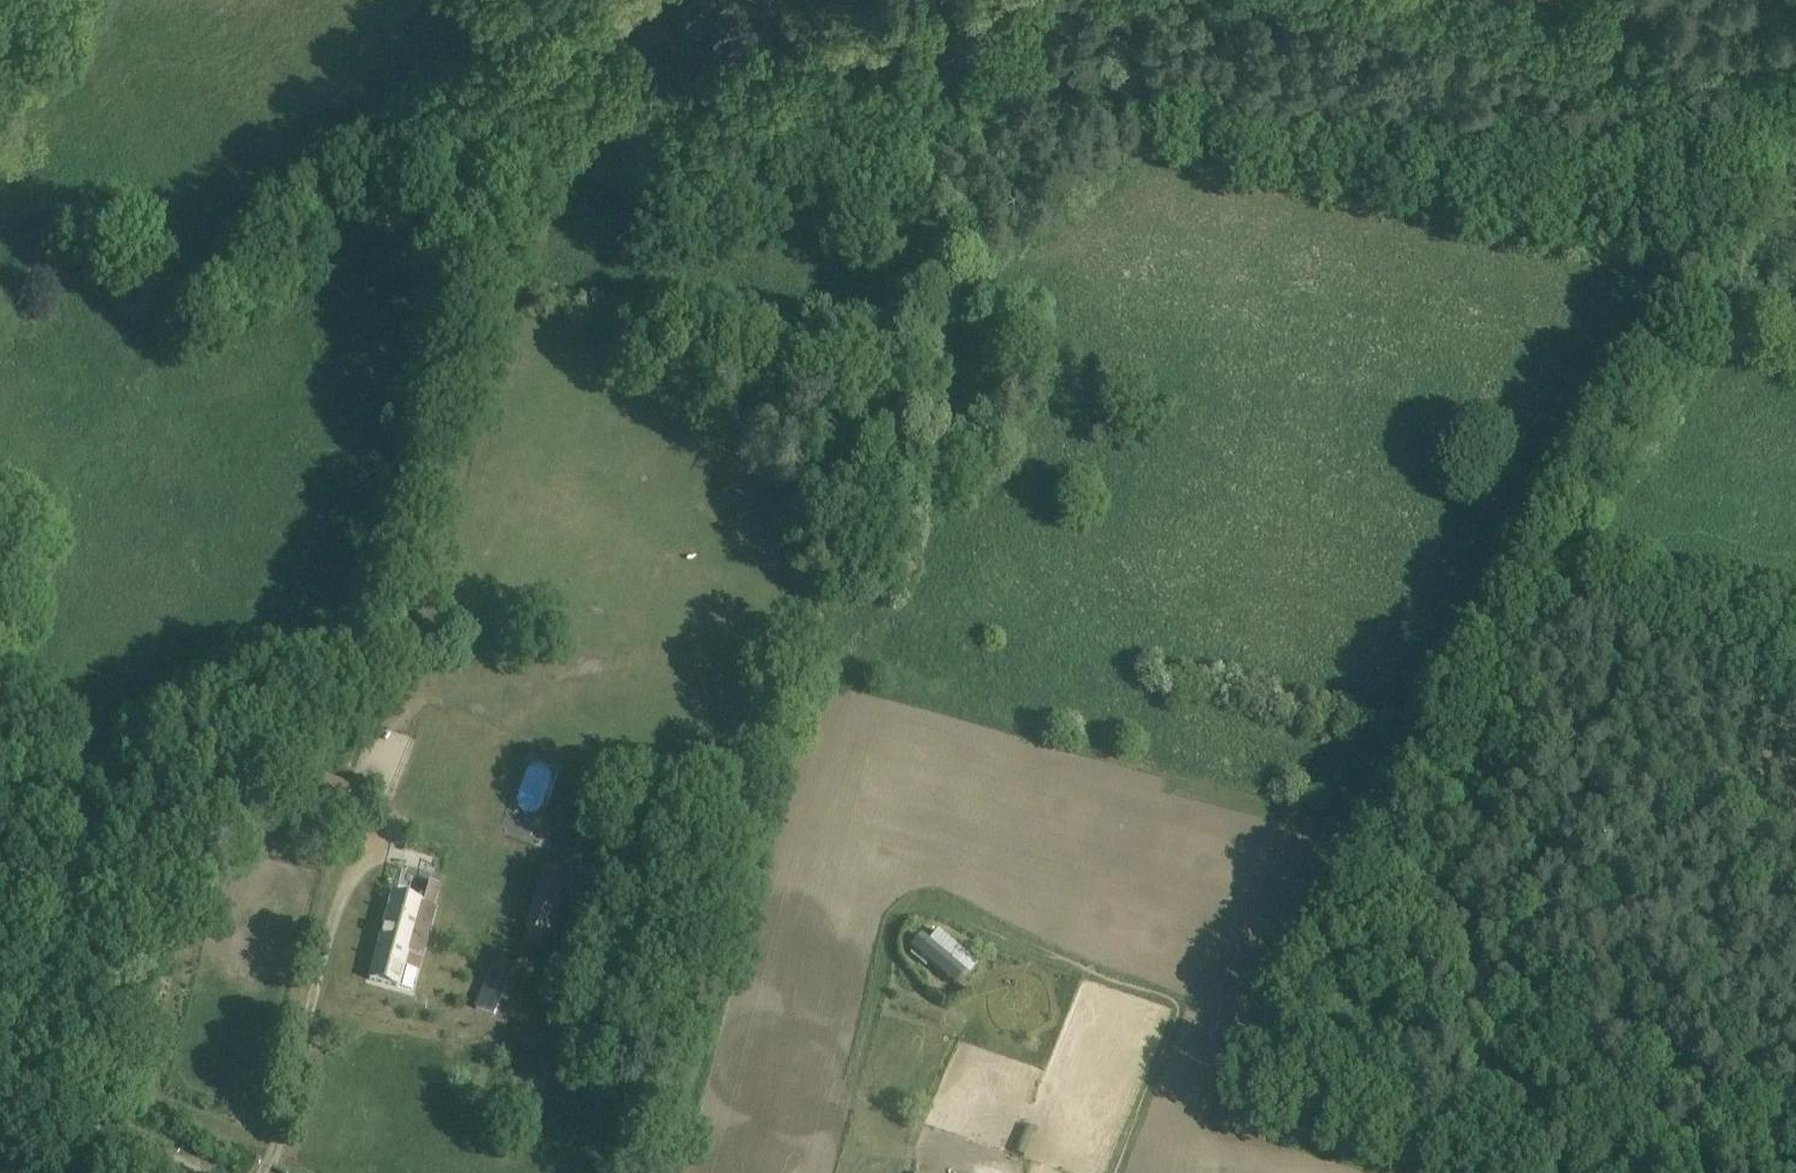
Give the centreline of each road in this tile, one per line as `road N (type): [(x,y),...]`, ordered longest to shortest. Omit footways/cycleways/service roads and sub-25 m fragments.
road 1 (track): [(665,1172),(819,573)]
road 2 (track): [(965,0),(819,573)]
road 3 (track): [(1787,50),(1576,0)]
road 4 (tertiary): [(179,1172),(0,1075)]

